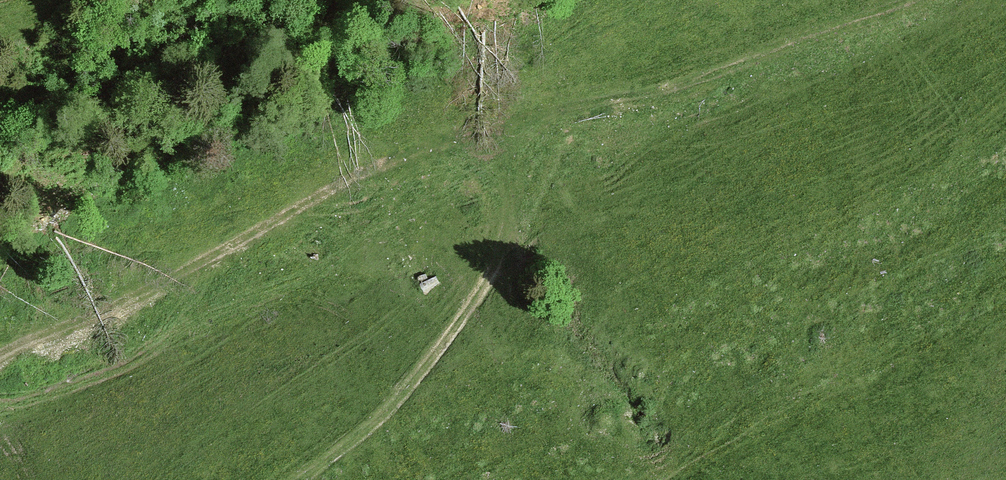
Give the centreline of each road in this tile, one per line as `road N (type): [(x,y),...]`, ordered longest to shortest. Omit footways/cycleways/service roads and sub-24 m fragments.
road 1 (track): [(0,359),(100,317),(378,167),(556,108),(629,98),(898,0)]
road 2 (track): [(556,108),(522,225),(434,363),(305,479)]

